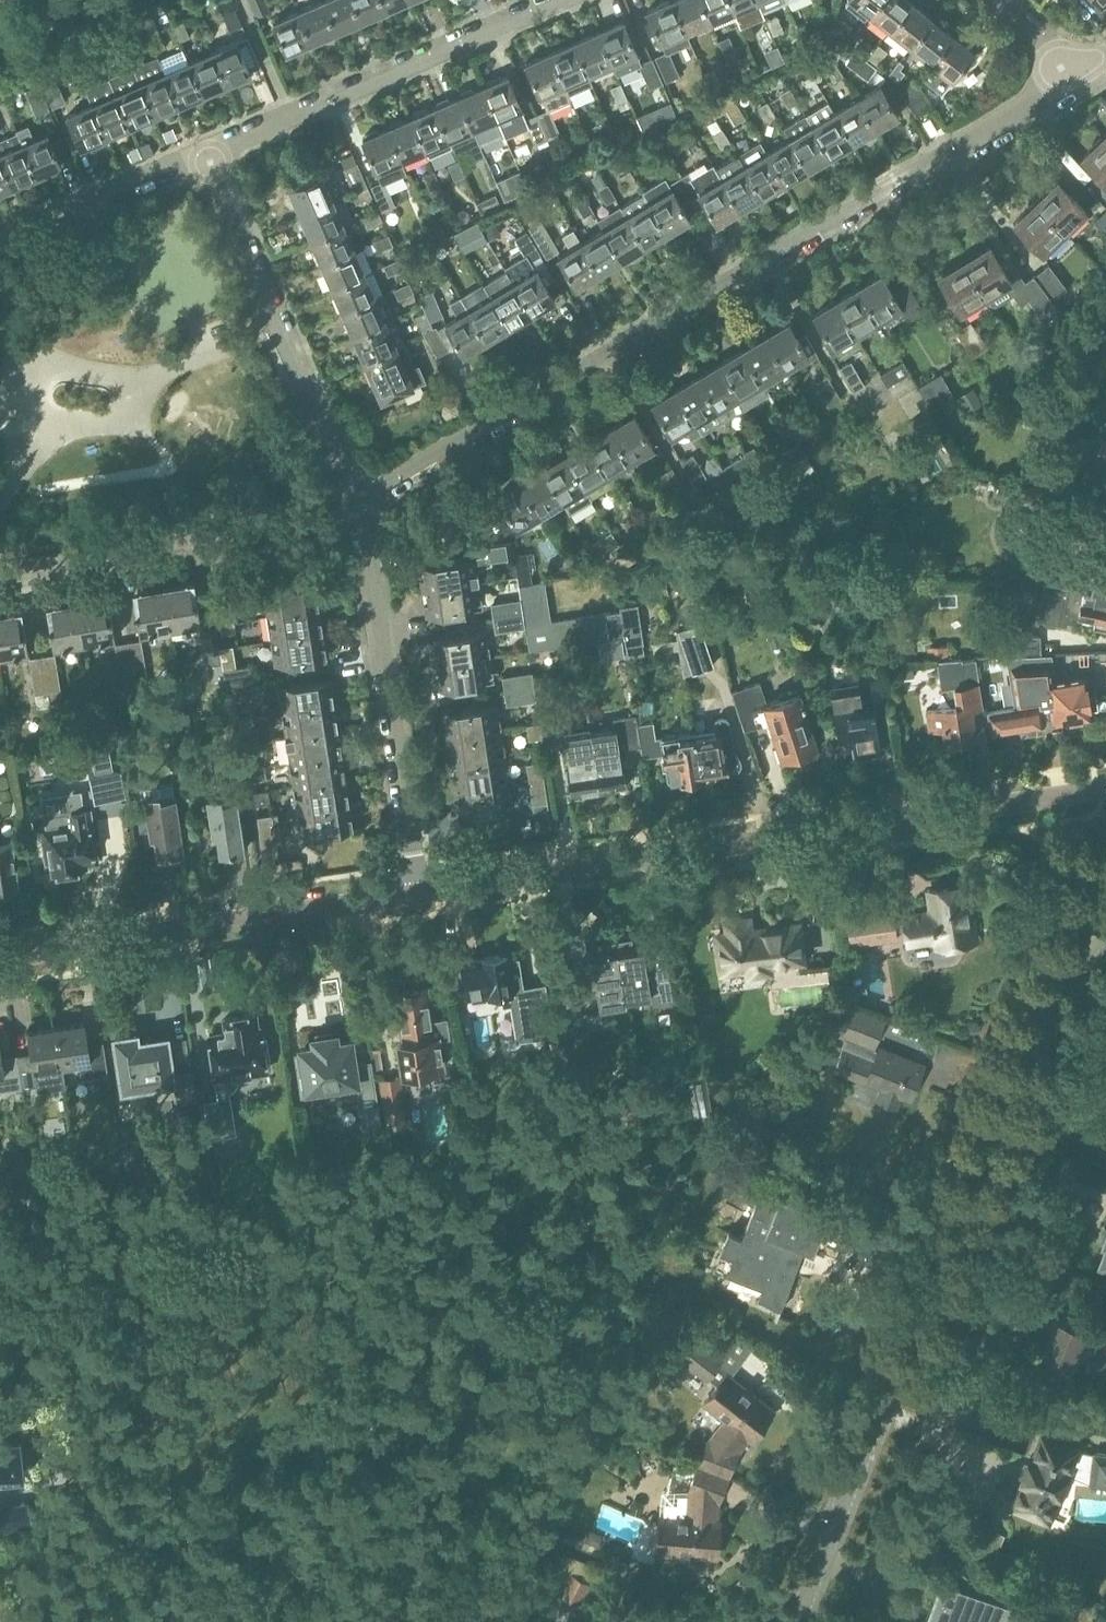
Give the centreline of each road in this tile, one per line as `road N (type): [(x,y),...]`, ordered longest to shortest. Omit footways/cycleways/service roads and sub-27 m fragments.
road 1 (residential): [(1076,77),(440,460),(356,501)]
road 2 (tertiary): [(796,1621),(993,1111),(1039,1012),(1105,942)]
road 3 (tertiary): [(418,894),(1105,792)]
road 4 (tertiary): [(0,958),(418,894)]
road 5 (residential): [(418,894),(356,501)]
road 6 (residential): [(208,155),(561,0)]
road 7 (residential): [(356,501),(208,155)]
road 8 (residential): [(0,568),(287,521),(356,501)]
road 9 (residential): [(0,246),(208,155)]

